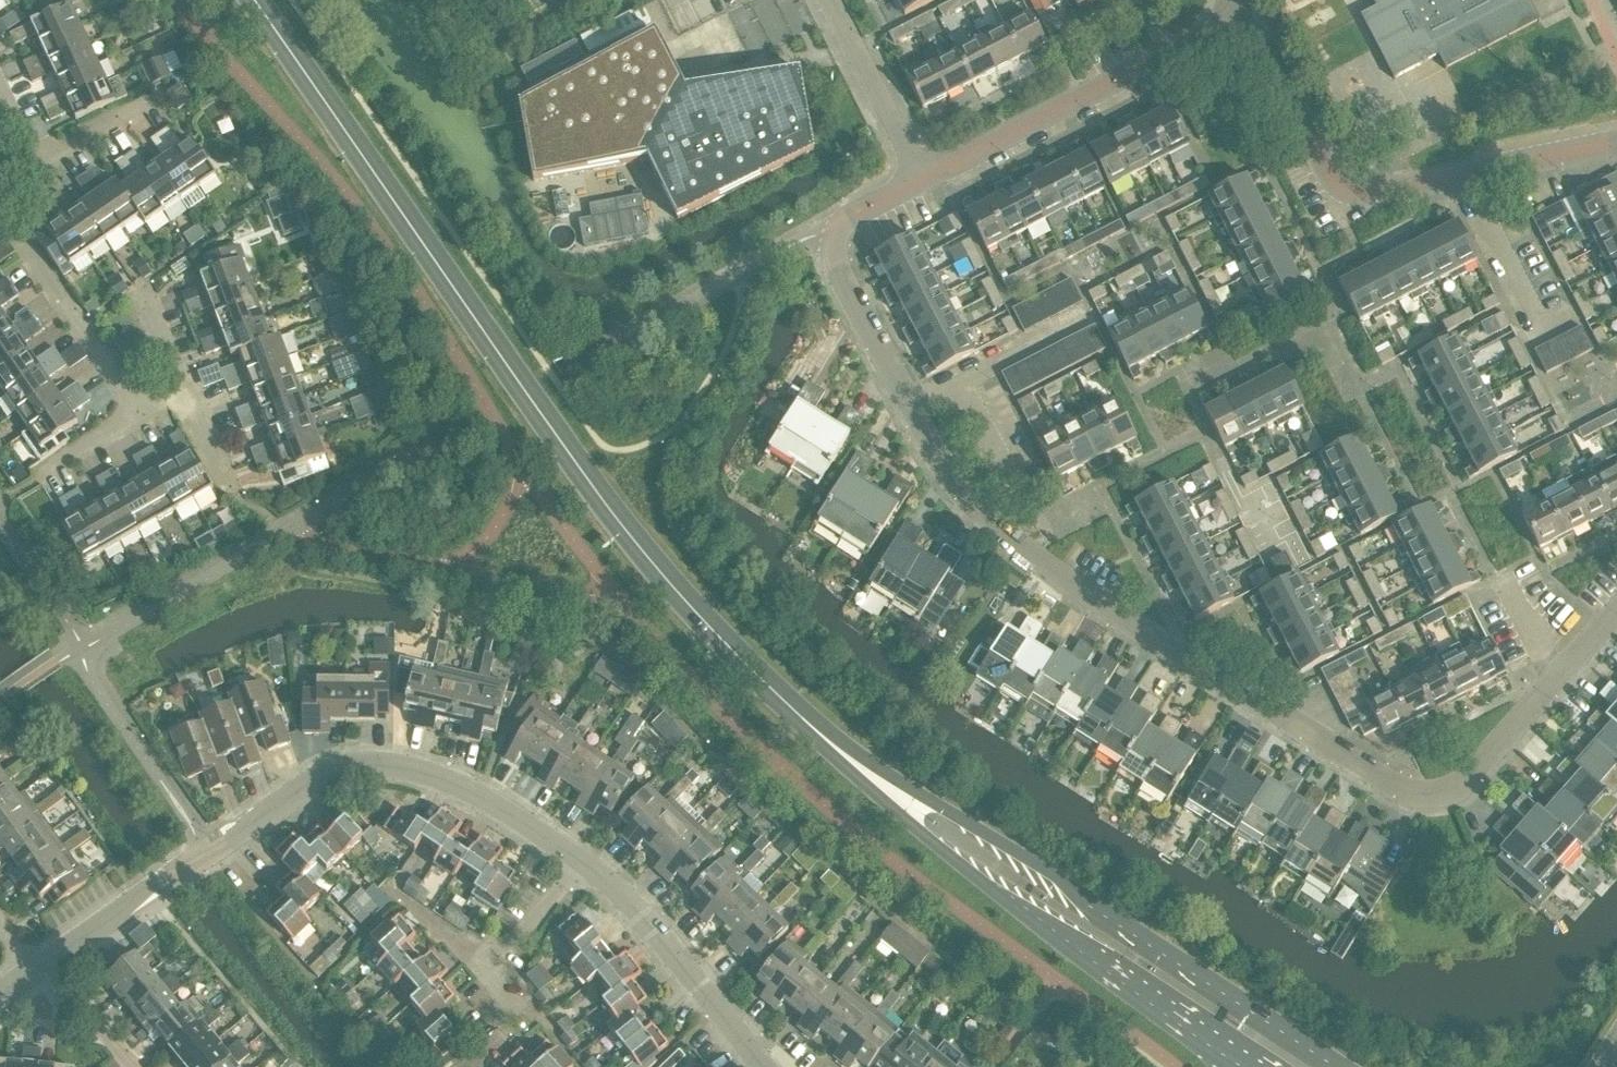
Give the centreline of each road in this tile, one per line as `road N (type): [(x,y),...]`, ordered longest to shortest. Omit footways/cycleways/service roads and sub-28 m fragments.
road 1 (secondary): [(978,855),(820,728),(708,622),(613,512),(257,0)]
road 2 (residential): [(913,401),(934,451),(1028,558),(1396,791),(1442,796),(1461,784),(1559,677)]
road 3 (residential): [(584,857),(464,787),(405,765),(357,764),(314,777),(42,960)]
road 4 (secondary): [(1314,1066),(978,855)]
road 5 (secondary): [(978,855),(1141,992),(1252,1066)]
road 6 (residential): [(1249,16),(1332,184),(1355,196),(1470,175)]
road 7 (residential): [(919,177),(1170,54)]
road 8 (residential): [(767,1066),(584,857)]
road 9 (residential): [(138,414),(18,234),(5,202),(11,179)]
road 10 (residential): [(838,217),(835,248),(913,401)]
road 11 (residential): [(919,177),(830,0)]
road 12 (residential): [(11,179),(162,83)]
road 13 (residential): [(1547,326),(1470,175)]
road 14 (residential): [(957,379),(1094,309)]
road 15 (residential): [(1470,175),(1616,140)]
road 16 (residential): [(487,956),(531,930),(584,857)]
road 17 (residential): [(134,1066),(42,960)]
road 18 (residential): [(957,379),(1015,493)]
road 19 (residential): [(387,886),(487,956)]

